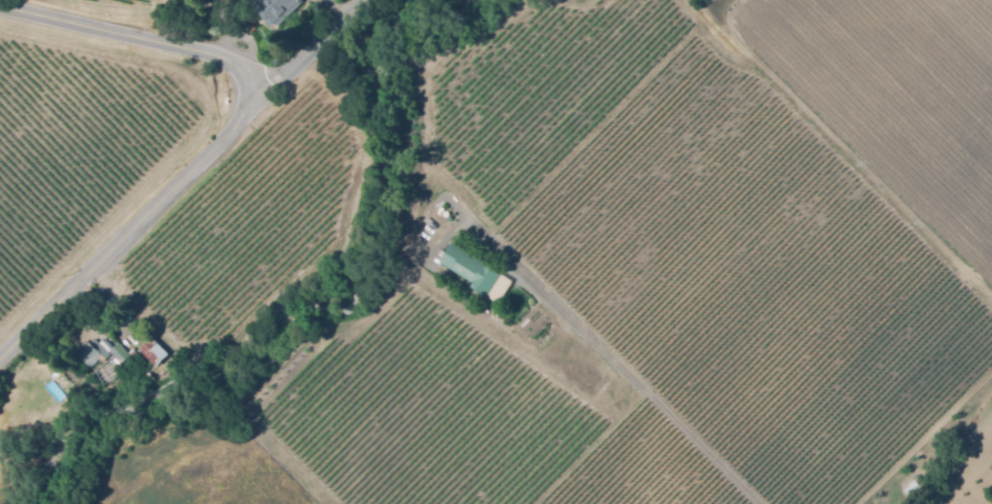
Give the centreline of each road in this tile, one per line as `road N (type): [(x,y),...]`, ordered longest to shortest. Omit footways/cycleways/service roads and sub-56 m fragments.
road 1 (primary): [(0,7),(217,57),(248,88),(244,116),(226,139),(0,362)]
road 2 (tertiary): [(248,88),(292,71),(365,0)]

